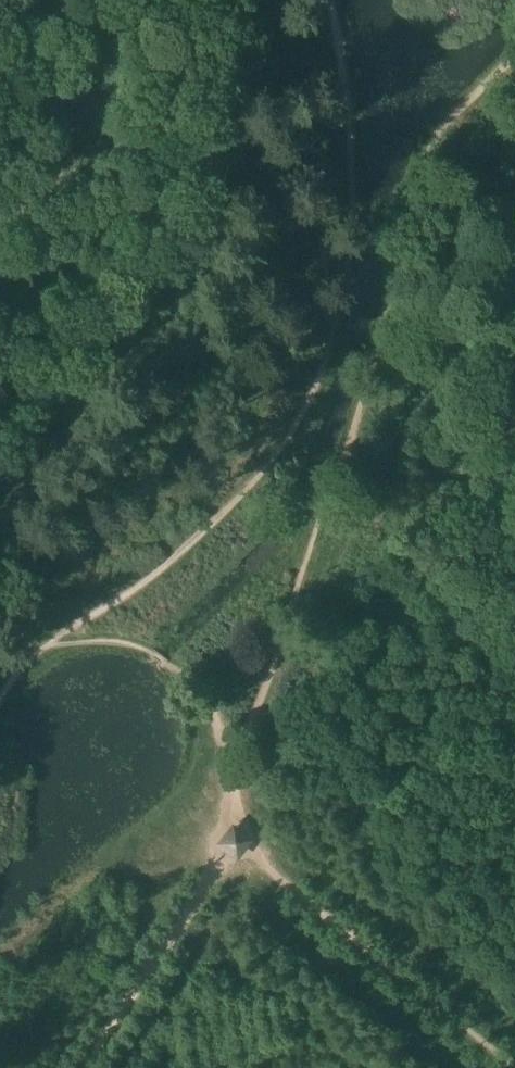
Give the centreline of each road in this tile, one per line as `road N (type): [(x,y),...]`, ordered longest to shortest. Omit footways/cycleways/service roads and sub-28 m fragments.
road 1 (track): [(237,826),(75,1067)]

